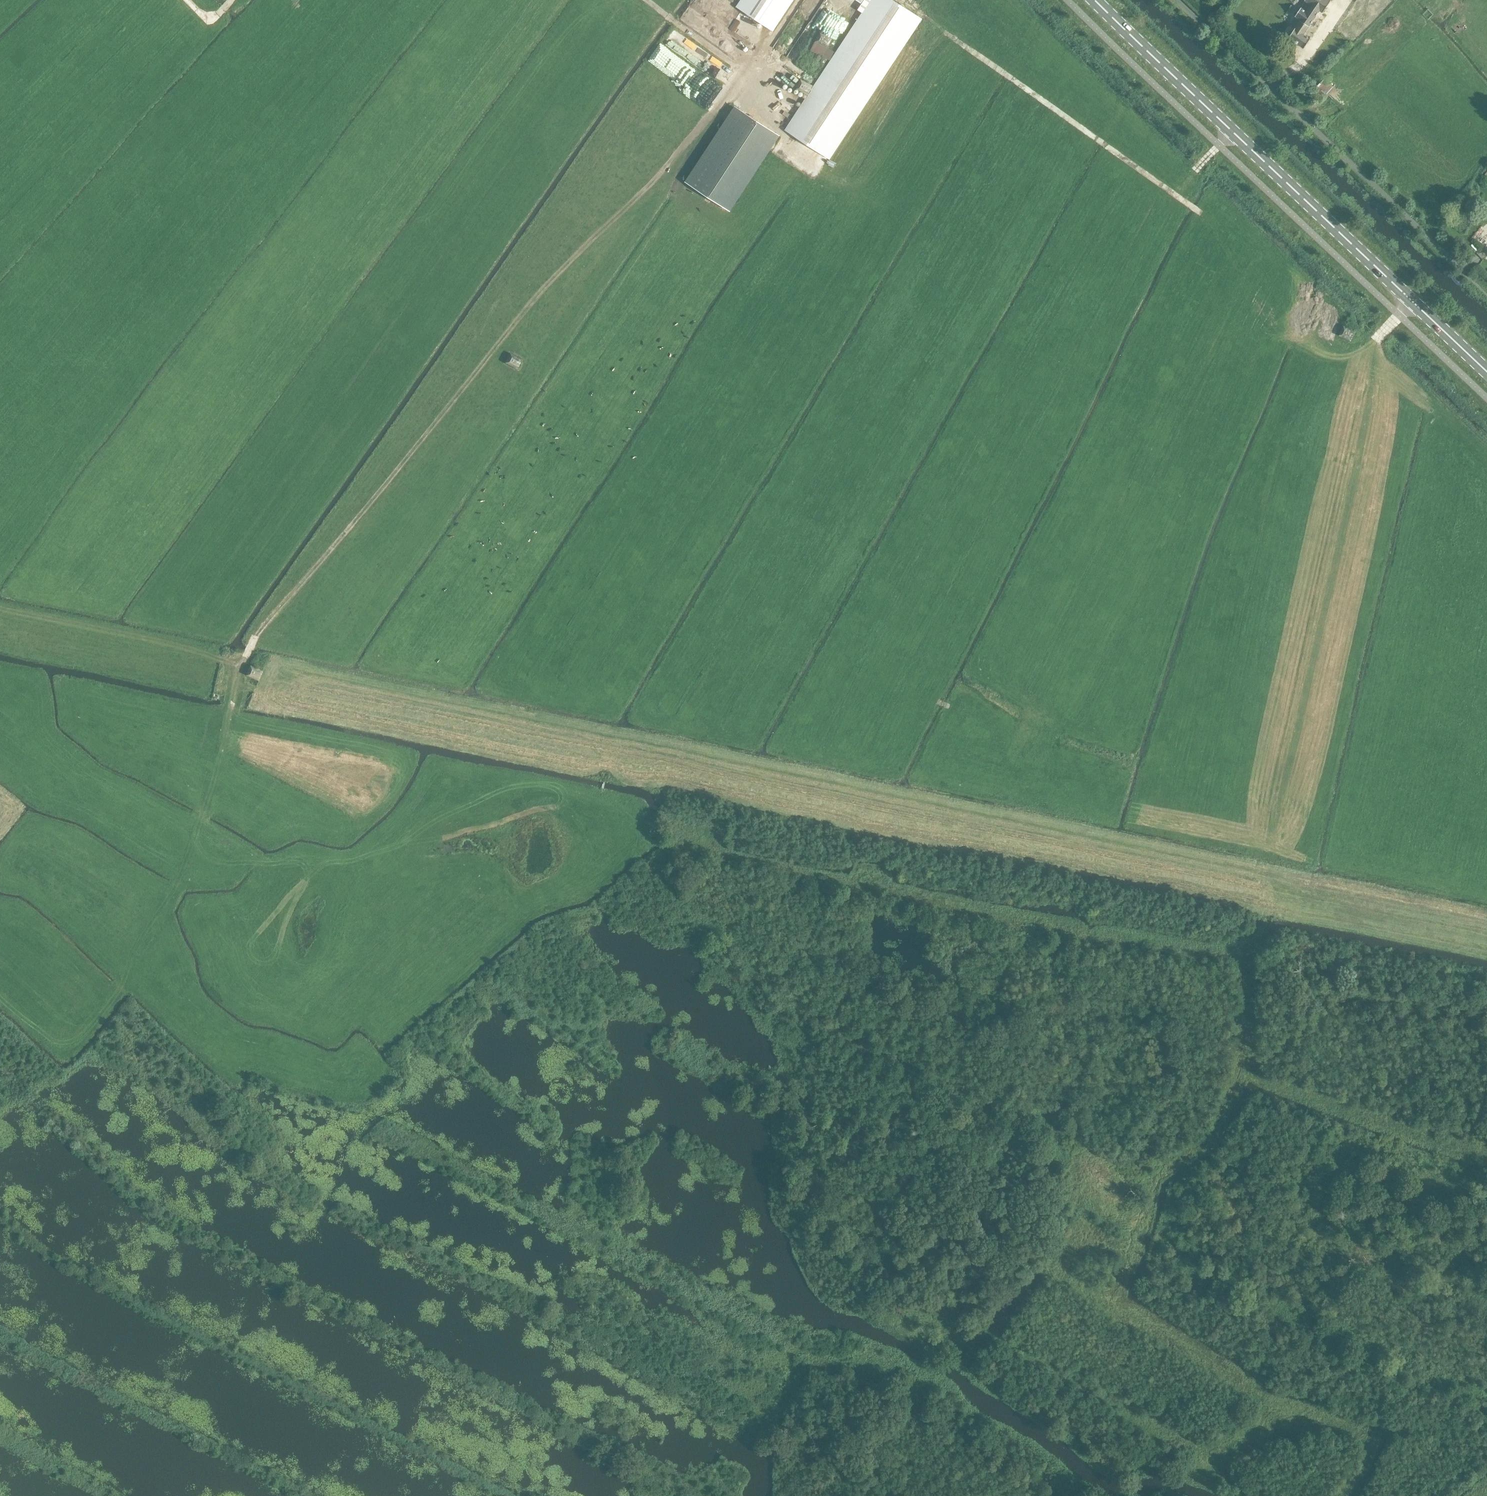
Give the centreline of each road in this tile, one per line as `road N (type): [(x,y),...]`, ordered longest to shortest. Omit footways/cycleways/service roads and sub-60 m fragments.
road 1 (track): [(748,75),(528,307),(258,632),(242,663),(0,612)]
road 2 (primary): [(1486,370),(1095,0)]
road 3 (unclassified): [(1464,270),(1182,0)]
road 4 (track): [(900,0),(1201,213)]
road 5 (track): [(242,663),(188,862),(116,992)]
road 6 (track): [(647,0),(748,75)]

